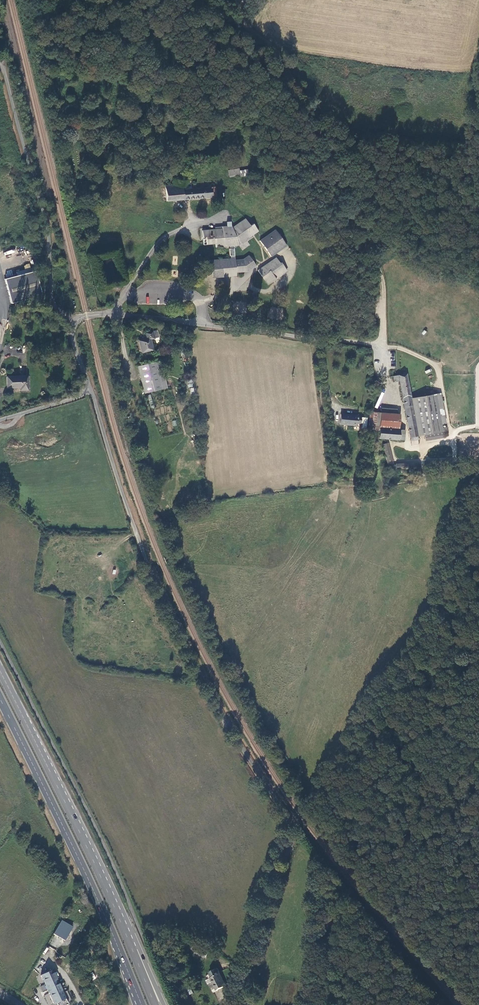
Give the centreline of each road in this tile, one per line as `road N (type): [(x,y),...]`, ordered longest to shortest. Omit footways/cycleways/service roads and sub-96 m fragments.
road 1 (unclassified): [(90,387),(140,542),(288,828),(242,1004)]
road 2 (unclassified): [(90,387),(73,341),(74,323),(87,316),(381,345)]
road 3 (trunk): [(0,700),(139,1001)]
road 4 (track): [(74,323),(53,298),(47,233),(0,57)]
road 5 (trunk): [(121,923),(0,672)]
road 6 (track): [(329,166),(381,275),(381,345)]
road 7 (track): [(329,166),(311,105),(277,49),(251,27)]
road 8 (track): [(478,191),(398,168),(329,166)]
road 9 (track): [(381,345),(439,369),(451,437)]

